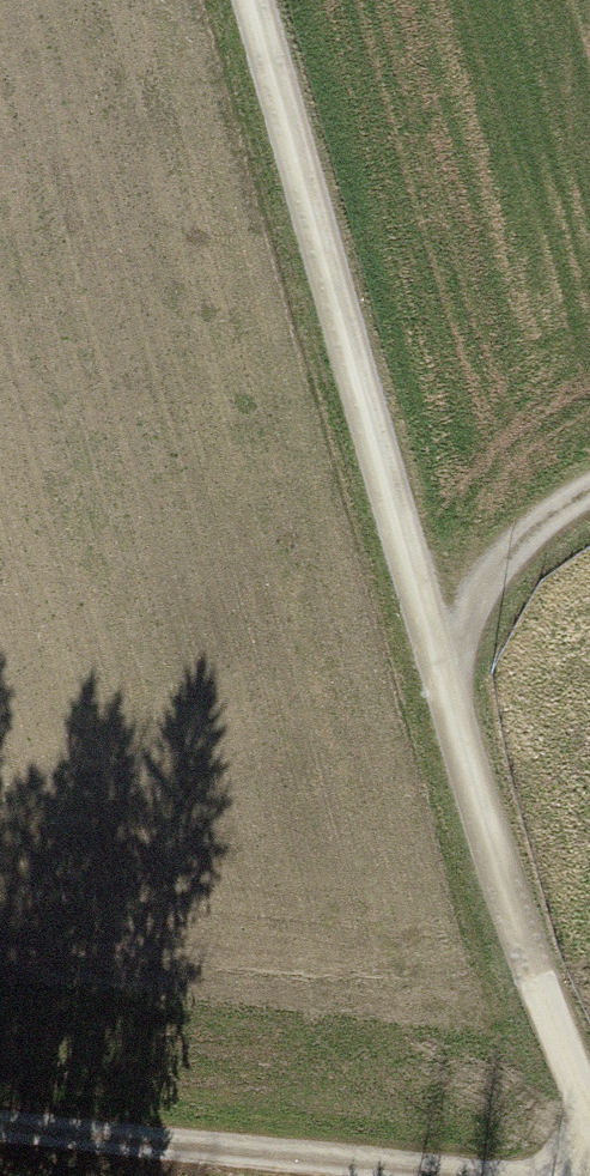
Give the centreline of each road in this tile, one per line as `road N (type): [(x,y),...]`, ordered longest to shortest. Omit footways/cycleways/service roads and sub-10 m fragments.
road 1 (residential): [(261,0),(526,962),(589,1131)]
road 2 (track): [(458,1175),(0,1145)]
road 3 (track): [(589,502),(550,525),(478,604),(452,692)]

